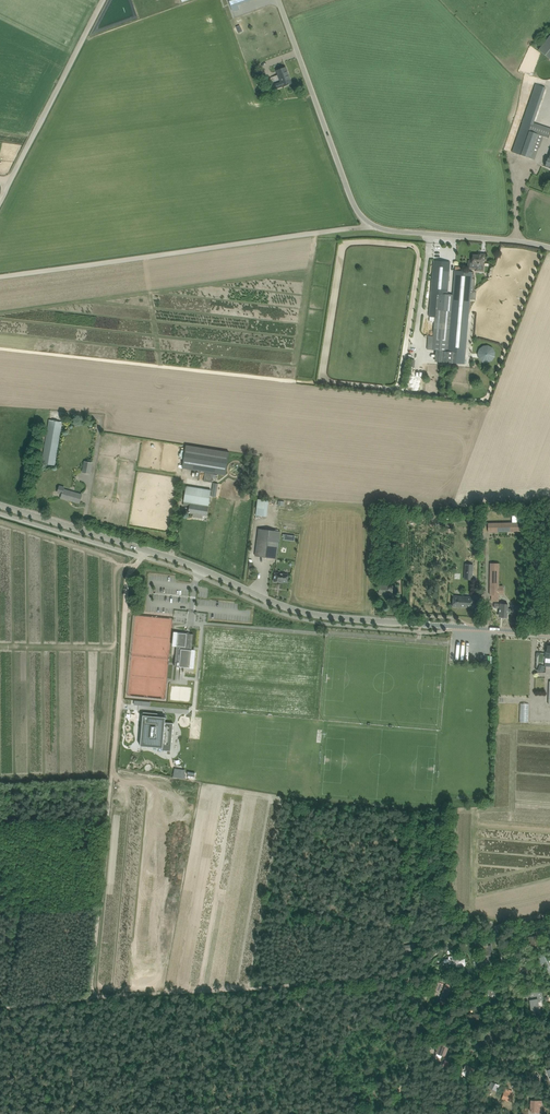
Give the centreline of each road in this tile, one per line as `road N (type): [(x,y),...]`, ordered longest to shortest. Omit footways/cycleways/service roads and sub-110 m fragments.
road 1 (tertiary): [(549,634),(296,611),(171,558),(0,505)]
road 2 (track): [(146,550),(123,596),(91,999)]
road 3 (unclassified): [(549,247),(390,231),(361,216),(278,0)]
road 4 (track): [(0,1006),(403,972)]
road 5 (track): [(0,277),(372,225)]
road 6 (track): [(0,200),(104,0)]
road 7 (track): [(532,1059),(471,1053),(434,1034),(414,1014),(403,972)]
road 8 (track): [(549,916),(498,927),(403,972)]
road 9 (track): [(498,927),(532,1059)]

